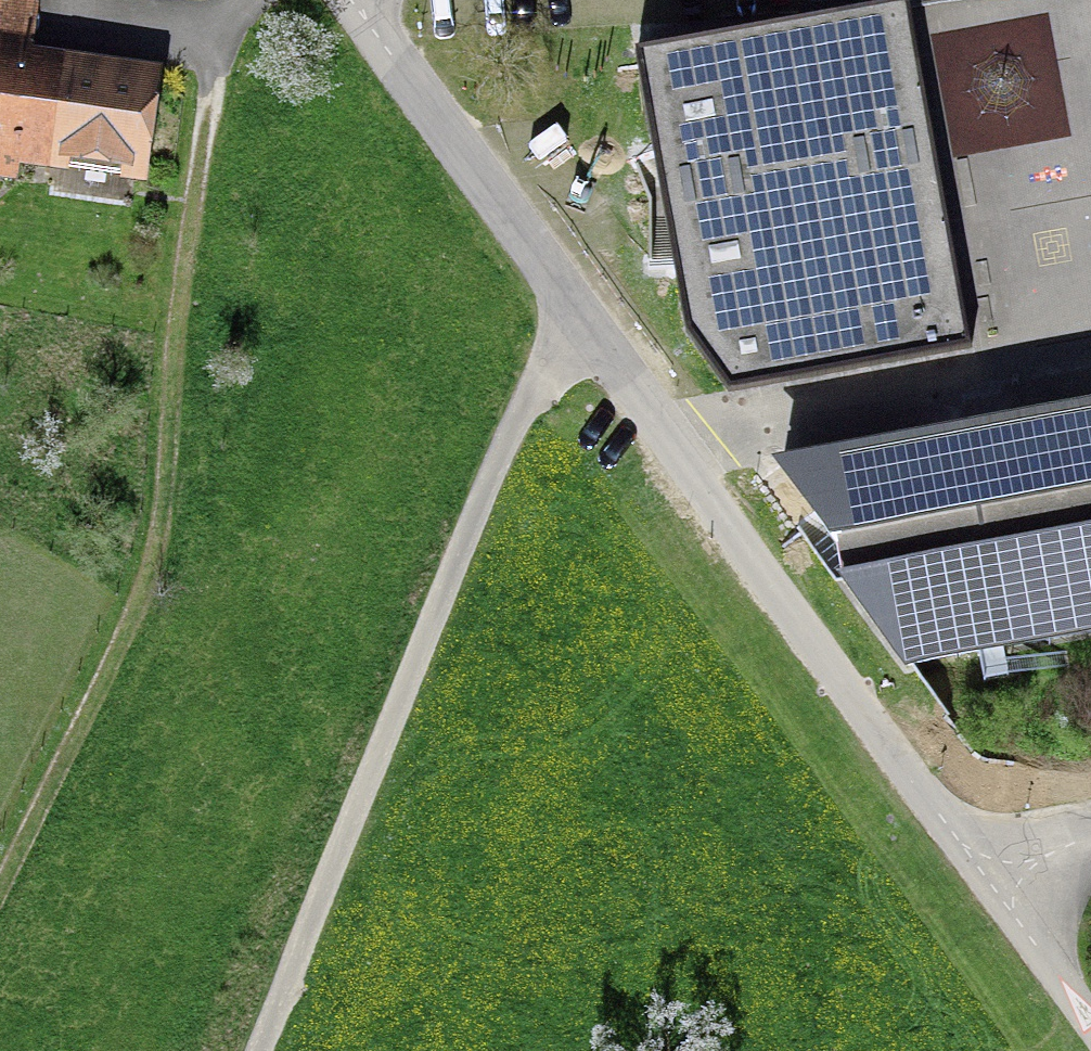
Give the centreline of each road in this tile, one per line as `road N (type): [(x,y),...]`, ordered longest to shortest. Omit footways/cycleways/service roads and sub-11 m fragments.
road 1 (track): [(0,880),(138,604),(177,274),(217,54),(243,0)]
road 2 (unclassified): [(589,322),(530,395),(498,452),(259,1050)]
road 3 (residential): [(589,322),(994,886)]
road 4 (residential): [(349,0),(589,322)]
road 5 (residential): [(994,886),(1090,1020)]

